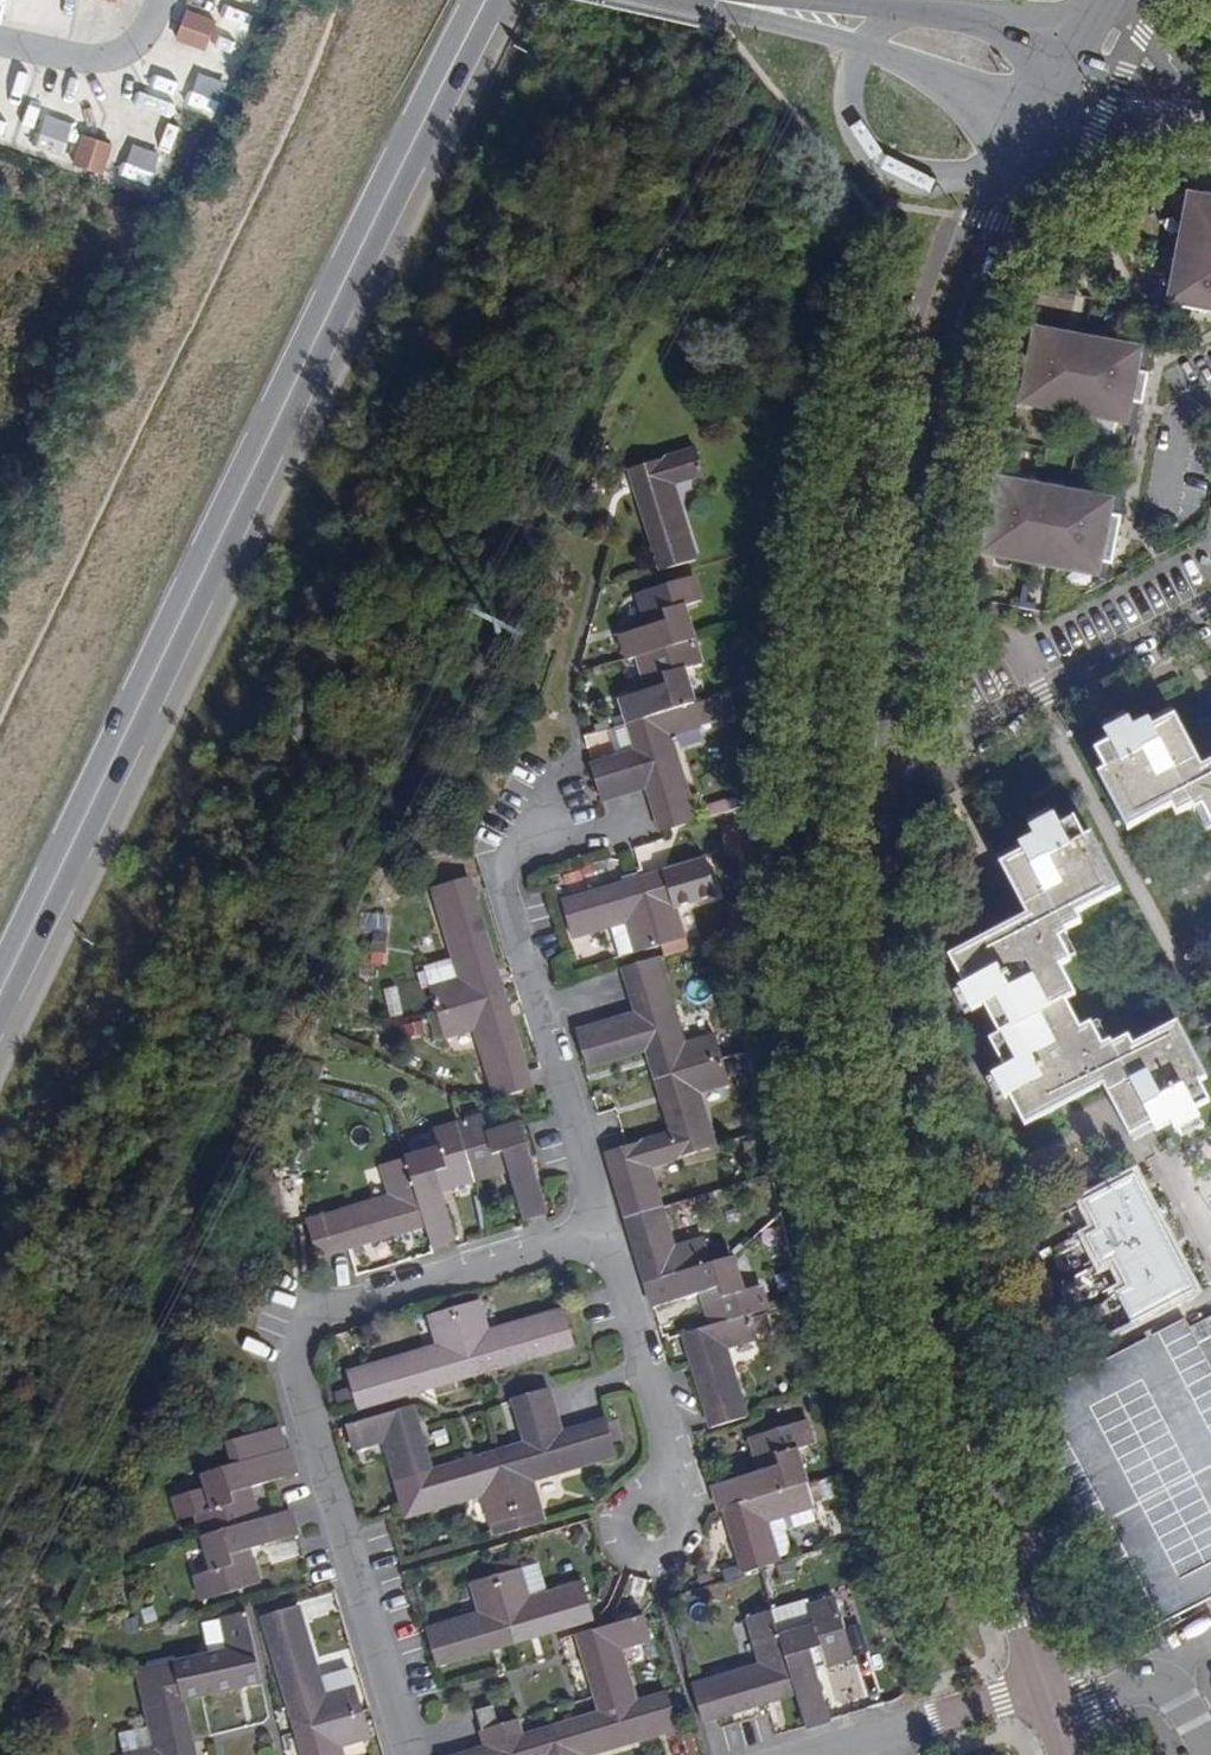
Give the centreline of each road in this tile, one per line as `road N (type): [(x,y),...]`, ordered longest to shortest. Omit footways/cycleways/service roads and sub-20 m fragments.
road 1 (secondary): [(484,0),(324,313),(0,996)]
road 2 (tertiary): [(877,726),(872,820),(909,1203),(1052,1693)]
road 3 (residential): [(413,1754),(292,1326),(594,1248)]
road 4 (tertiary): [(1041,109),(1012,169),(917,482),(877,726)]
road 5 (residential): [(622,825),(493,862),(594,1248)]
road 6 (tertiary): [(1070,52),(902,13),(723,4)]
road 7 (tertiary): [(723,4),(1041,109)]
road 8 (residential): [(877,726),(968,730),(1161,633)]
road 9 (residential): [(594,1248),(674,1496)]
road 10 (residential): [(815,1754),(971,1708),(1052,1693)]
road 11 (residential): [(674,1496),(706,1531),(679,1574),(635,1560),(640,1505)]
road 12 (residential): [(158,0),(134,44),(101,61),(0,46)]
road 13 (residential): [(1041,109),(1210,128)]
road 14 (residential): [(1210,97),(1070,52)]

